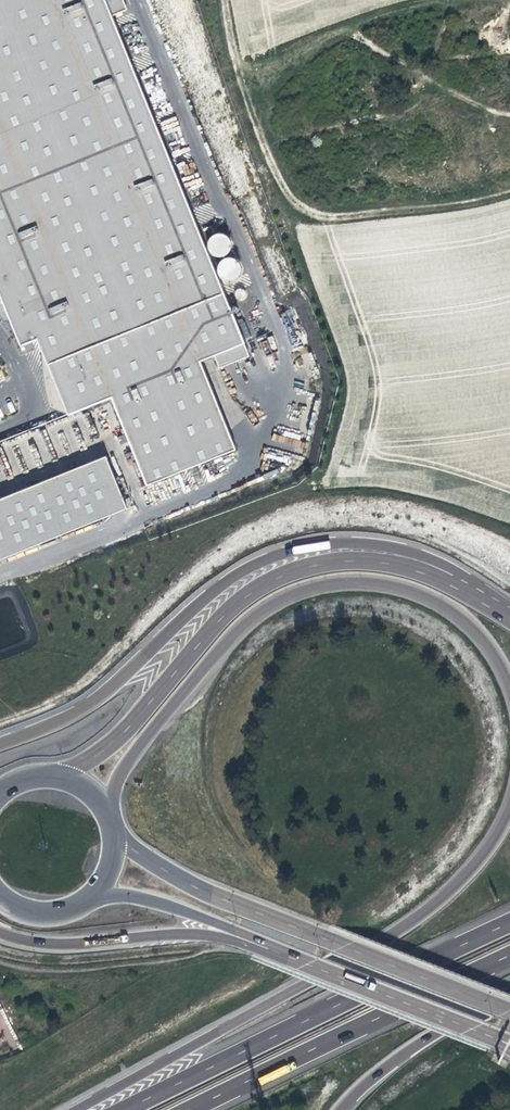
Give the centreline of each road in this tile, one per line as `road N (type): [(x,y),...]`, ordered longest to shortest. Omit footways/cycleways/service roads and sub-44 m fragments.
road 1 (motorway): [(111,826),(120,775),(142,740),(239,628),(283,599),(332,583),(384,582),(433,597),(478,625),(509,674)]
road 2 (motorway): [(509,810),(459,884),(400,928),(80,1109)]
road 3 (motorway): [(449,583),(427,556),(374,543),(286,552),(209,596),(79,711),(0,745)]
road 4 (motorway): [(449,583),(373,561),(330,562),(264,584),(131,727),(52,778)]
road 5 (primary): [(509,1011),(198,889),(113,838)]
road 6 (track): [(509,191),(331,214),(303,204),(260,141),(235,77),(224,0)]
road 7 (motorway): [(509,923),(121,1109)]
road 8 (motorway): [(186,1109),(509,955)]
road 9 (primary): [(0,933),(64,944),(199,935),(267,948)]
road 10 (primary): [(267,948),(502,1041)]
road 11 (motorway): [(338,1109),(400,1051),(509,988)]
road 12 (track): [(426,0),(347,29),(283,68),(235,77)]
road 13 (primary): [(93,894),(178,909),(267,948)]
road 14 (track): [(347,29),(509,114)]

